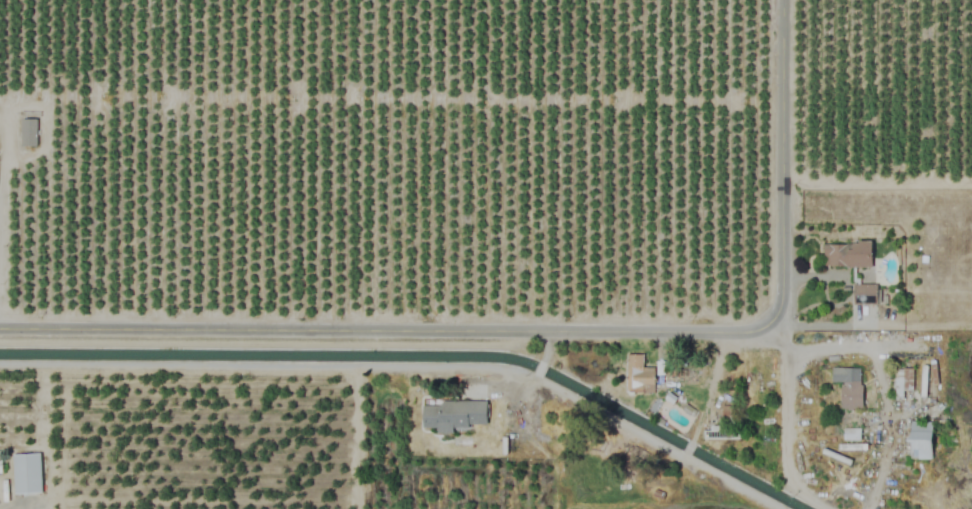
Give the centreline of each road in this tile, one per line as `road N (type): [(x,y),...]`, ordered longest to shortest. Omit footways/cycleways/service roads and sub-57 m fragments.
road 1 (tertiary): [(0,328),(748,332)]
road 2 (tertiary): [(748,332),(780,322),(780,0)]
road 3 (residential): [(780,322),(971,321)]

